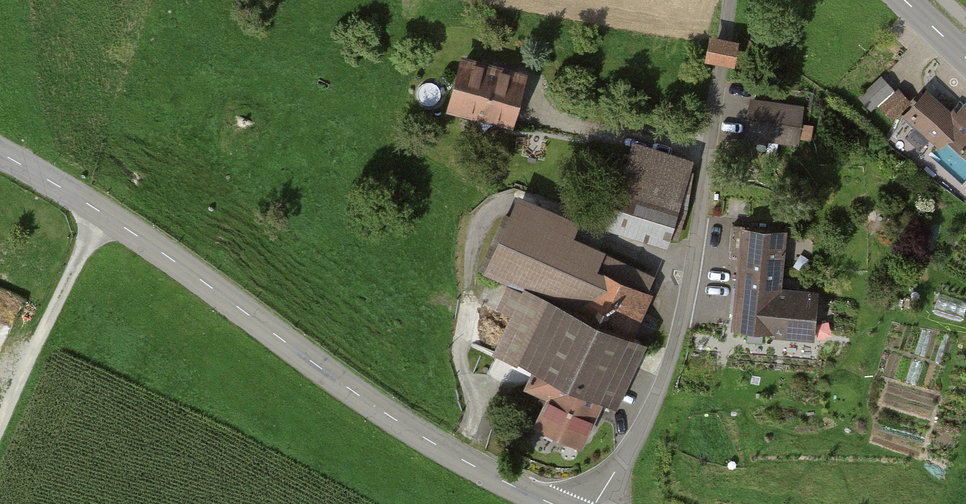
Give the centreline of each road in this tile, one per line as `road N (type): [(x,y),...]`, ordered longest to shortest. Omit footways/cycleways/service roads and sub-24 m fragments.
road 1 (tertiary): [(550,503),(374,404),(104,213),(0,152)]
road 2 (residential): [(733,0),(683,350),(602,503)]
road 3 (track): [(0,436),(104,213)]

